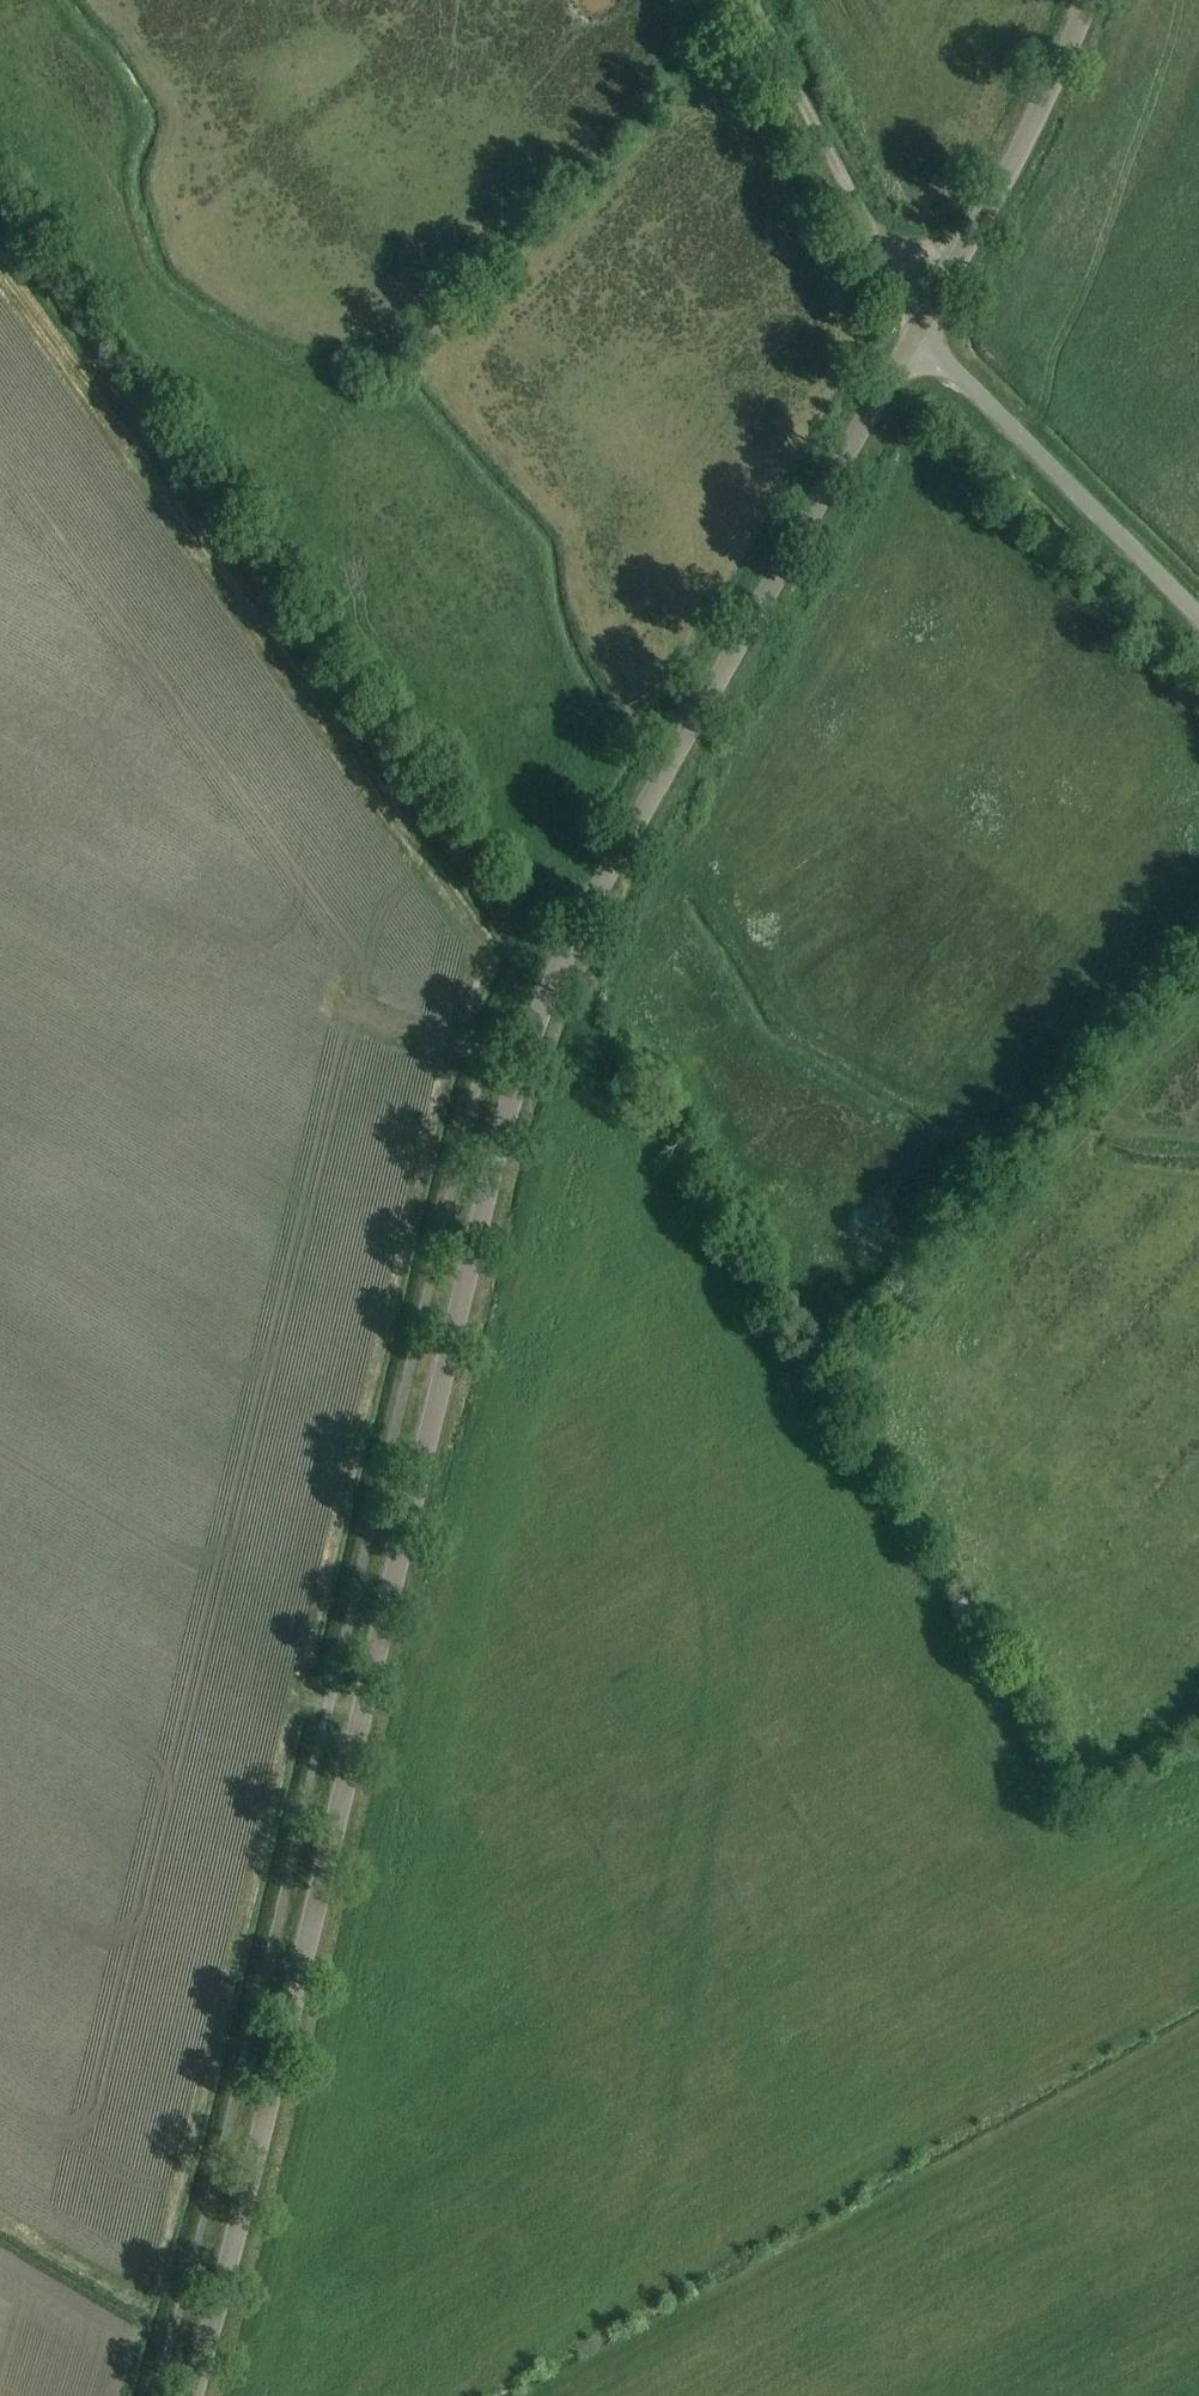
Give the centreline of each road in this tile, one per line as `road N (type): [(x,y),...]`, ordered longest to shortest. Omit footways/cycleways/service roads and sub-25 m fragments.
road 1 (tertiary): [(190,2395),(522,1061),(579,927),(913,338)]
road 2 (unclassified): [(1198,618),(913,338)]
road 3 (unclassified): [(943,285),(887,257),(753,0)]
road 4 (tertiary): [(943,285),(1085,0)]

